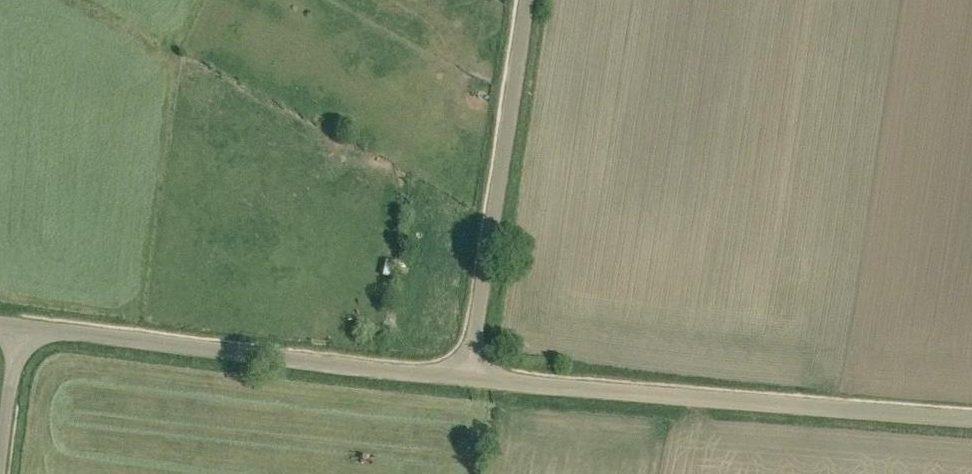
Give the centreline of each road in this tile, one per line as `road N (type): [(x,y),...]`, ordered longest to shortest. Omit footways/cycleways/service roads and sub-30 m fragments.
road 1 (unclassified): [(971,419),(473,378)]
road 2 (unclassified): [(473,378),(18,327)]
road 3 (unclassified): [(473,378),(528,0)]
road 4 (unclassified): [(0,471),(18,327)]

